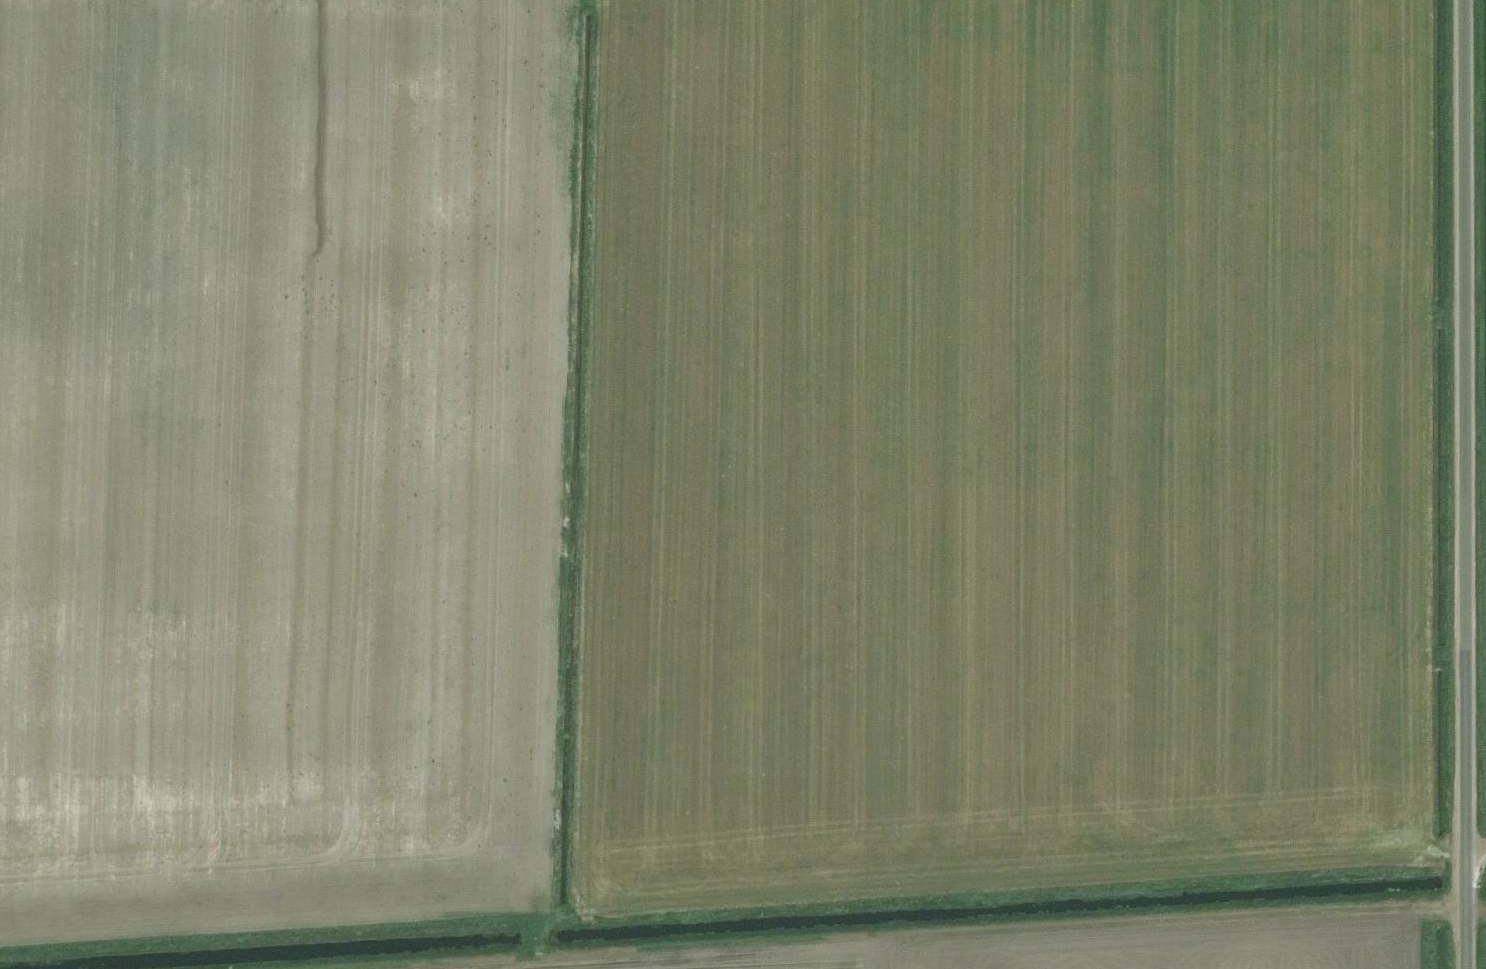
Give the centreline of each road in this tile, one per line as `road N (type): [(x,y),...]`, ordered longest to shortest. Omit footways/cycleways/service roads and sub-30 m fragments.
road 1 (unclassified): [(1467,968),(1472,0)]
road 2 (track): [(908,937),(1467,904)]

